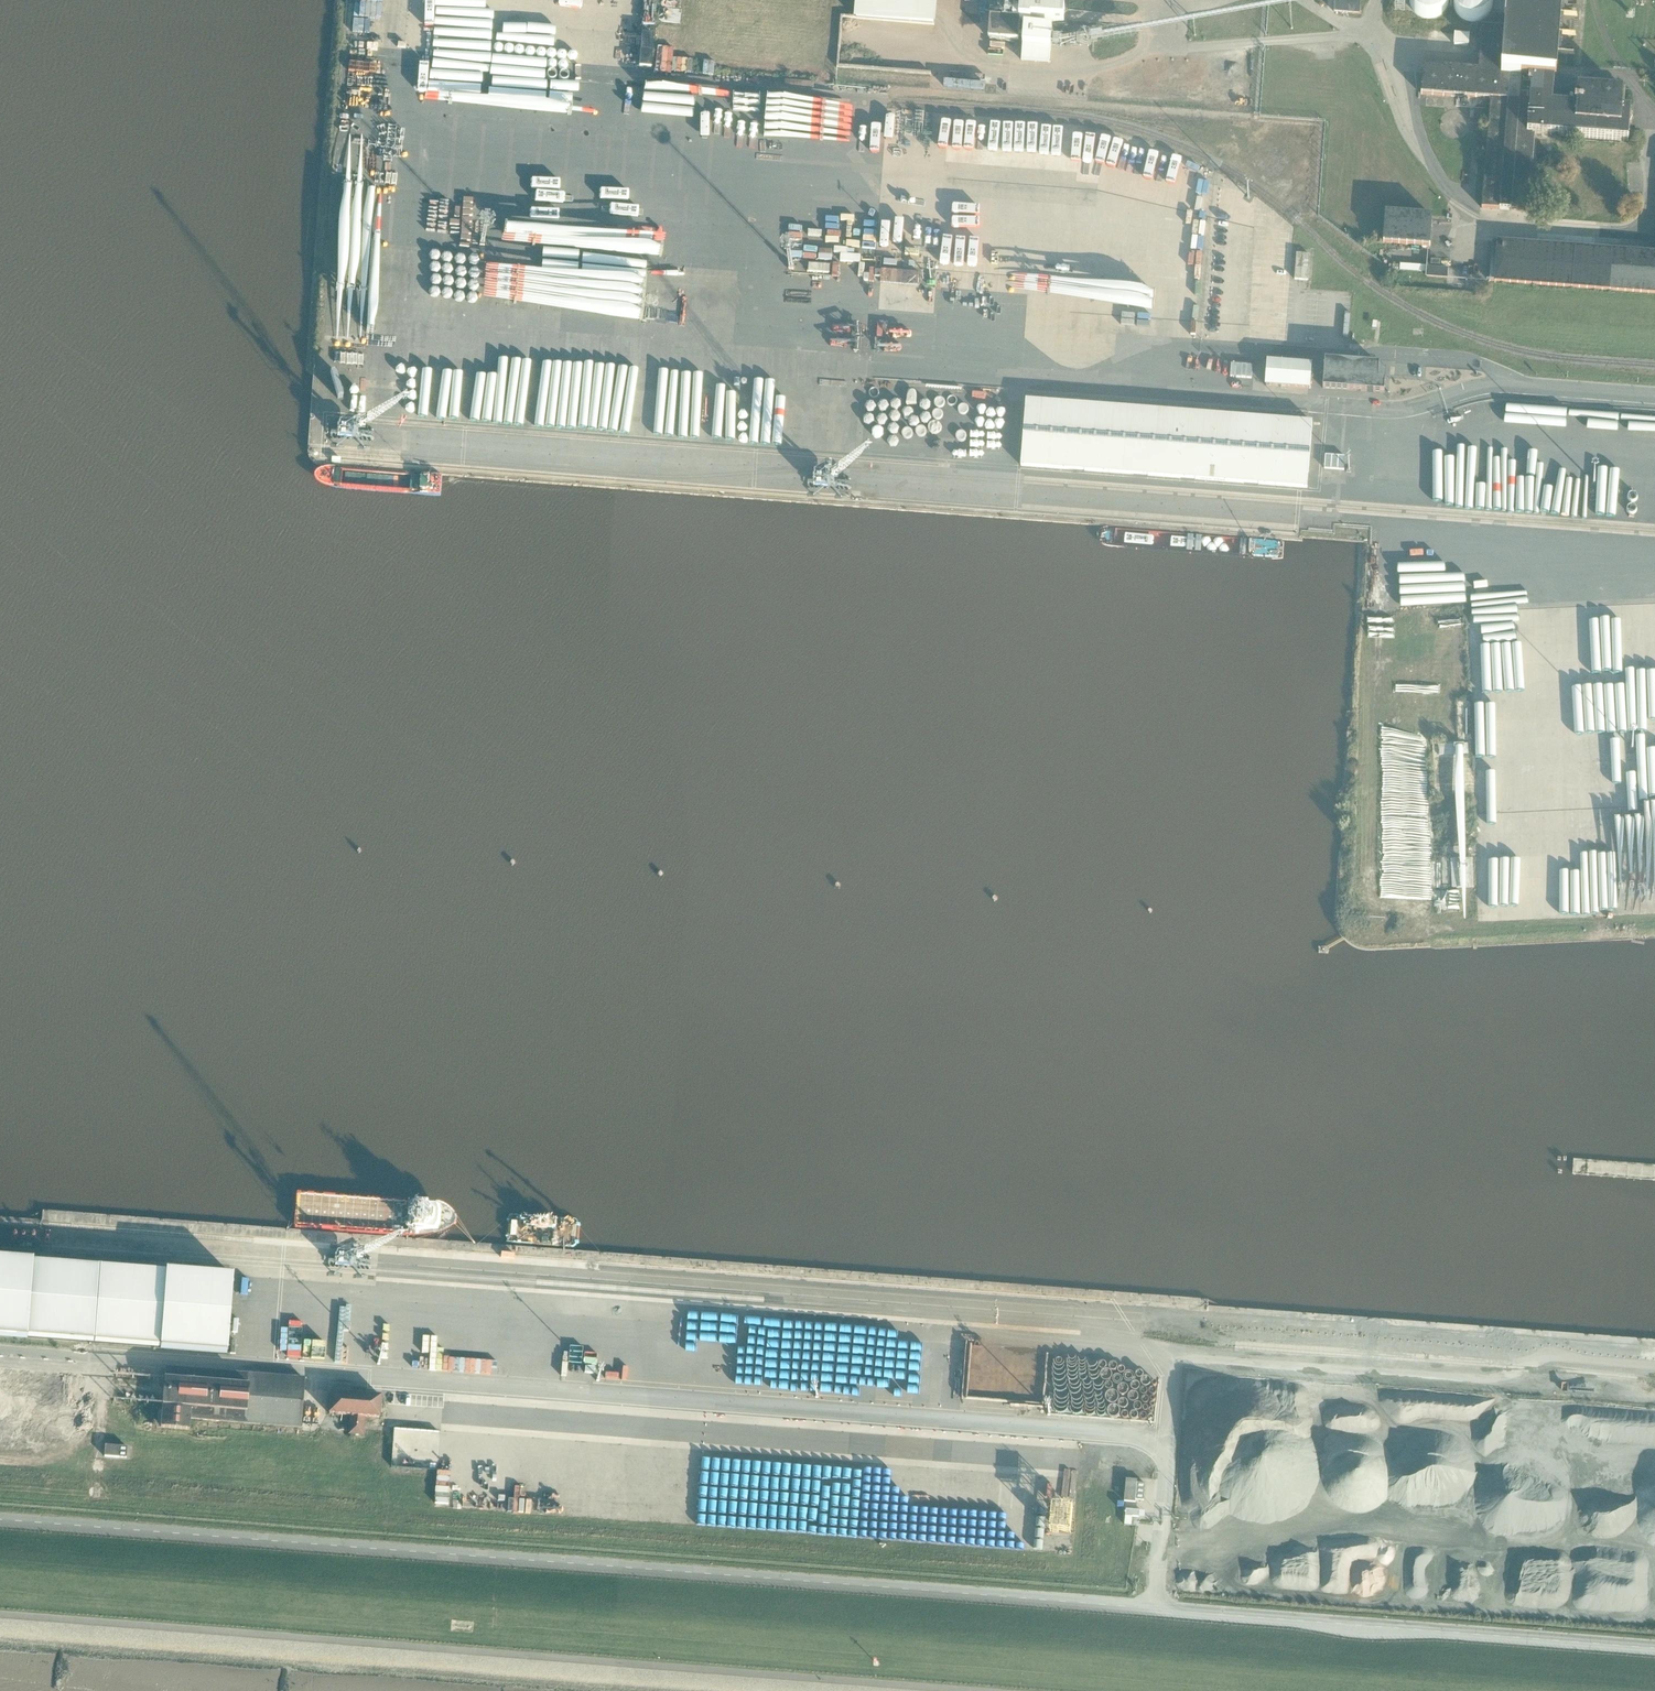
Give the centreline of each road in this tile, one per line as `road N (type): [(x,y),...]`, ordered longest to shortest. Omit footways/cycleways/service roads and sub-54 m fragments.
road 1 (tertiary): [(1654,1647),(0,1519)]
road 2 (track): [(944,1690),(0,1617)]
road 3 (residential): [(1339,409),(871,372)]
road 4 (unclassified): [(1654,397),(1508,382),(1391,411),(1339,409)]

